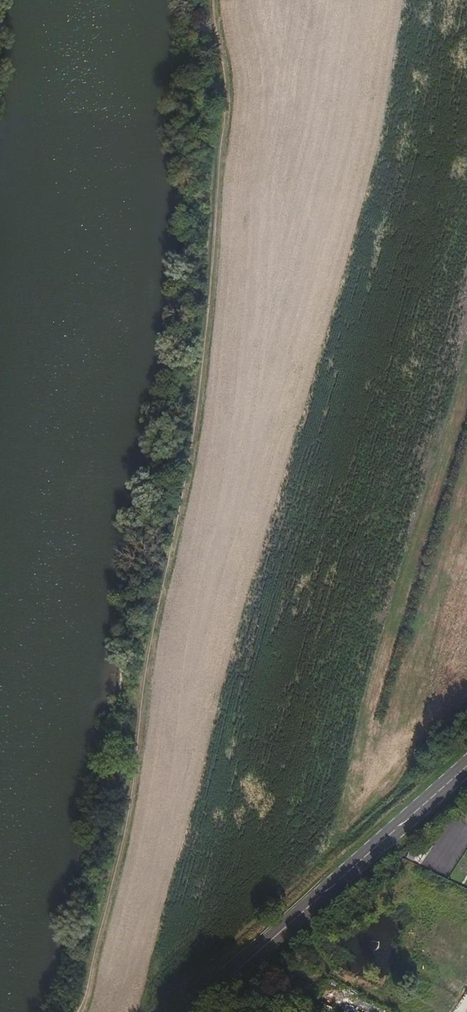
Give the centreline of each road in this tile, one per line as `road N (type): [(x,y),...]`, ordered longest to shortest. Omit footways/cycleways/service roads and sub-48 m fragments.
road 1 (primary): [(197,1011),(466,767)]

